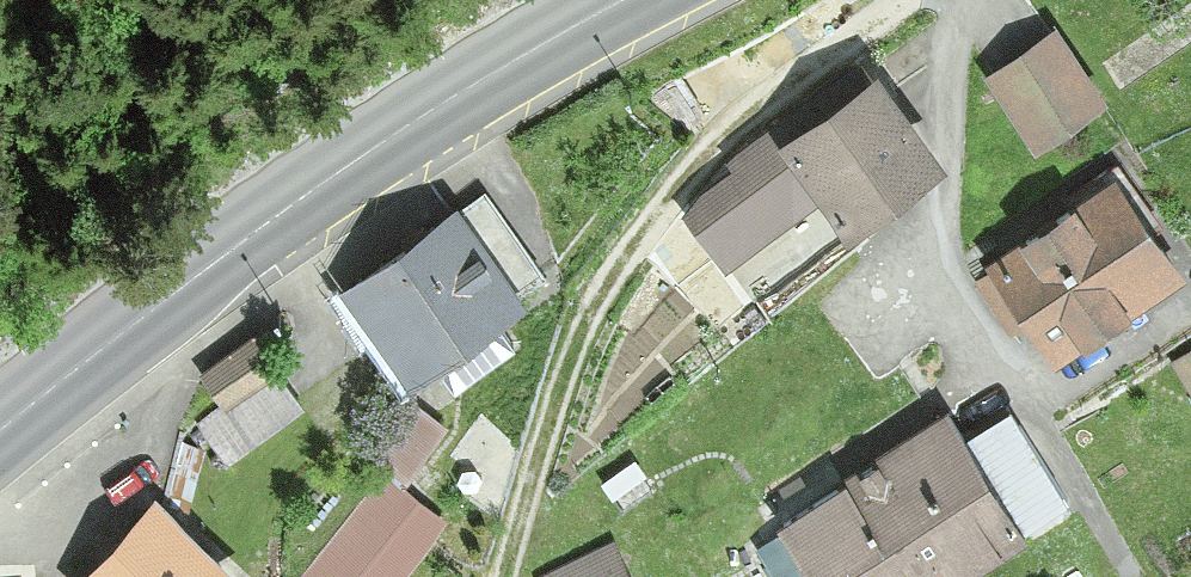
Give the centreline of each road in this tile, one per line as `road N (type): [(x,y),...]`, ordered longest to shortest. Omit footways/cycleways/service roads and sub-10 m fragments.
road 1 (secondary): [(627,0),(382,140),(0,431)]

